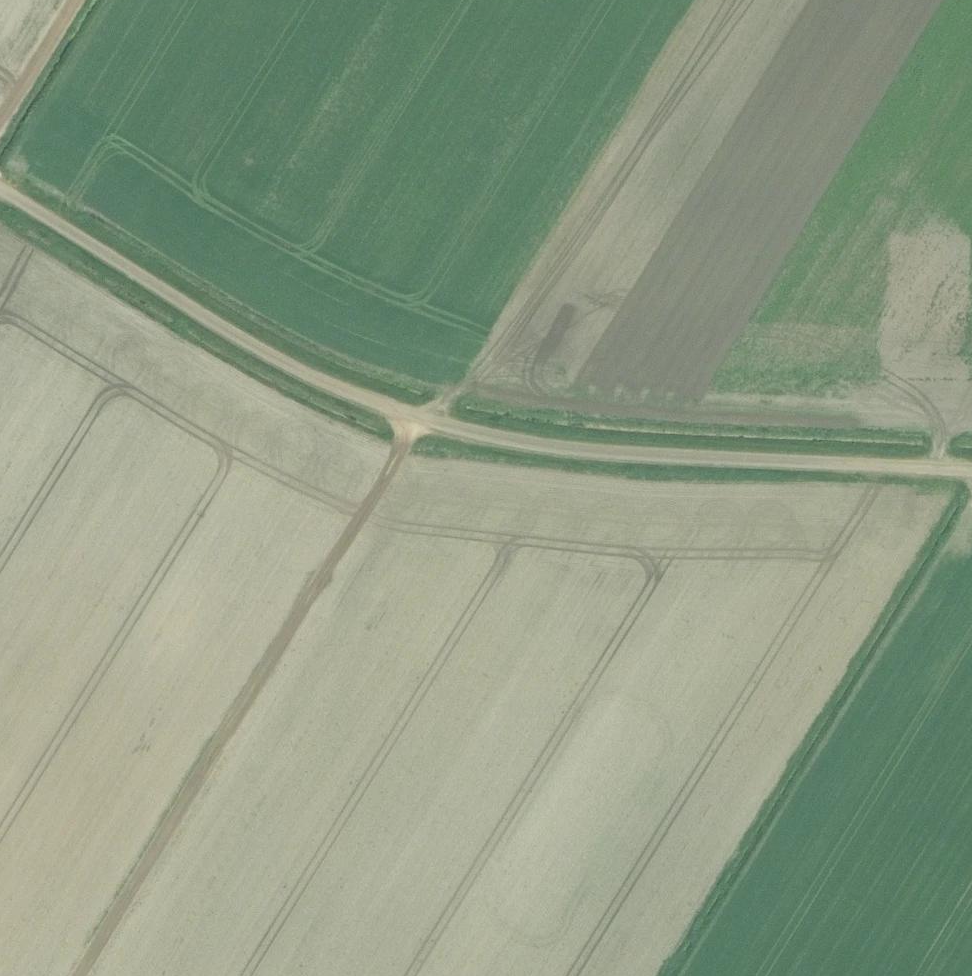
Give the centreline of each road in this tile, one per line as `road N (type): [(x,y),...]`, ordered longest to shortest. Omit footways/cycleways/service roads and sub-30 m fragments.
road 1 (unclassified): [(971,469),(489,439),(391,410),(281,363),(0,189)]

